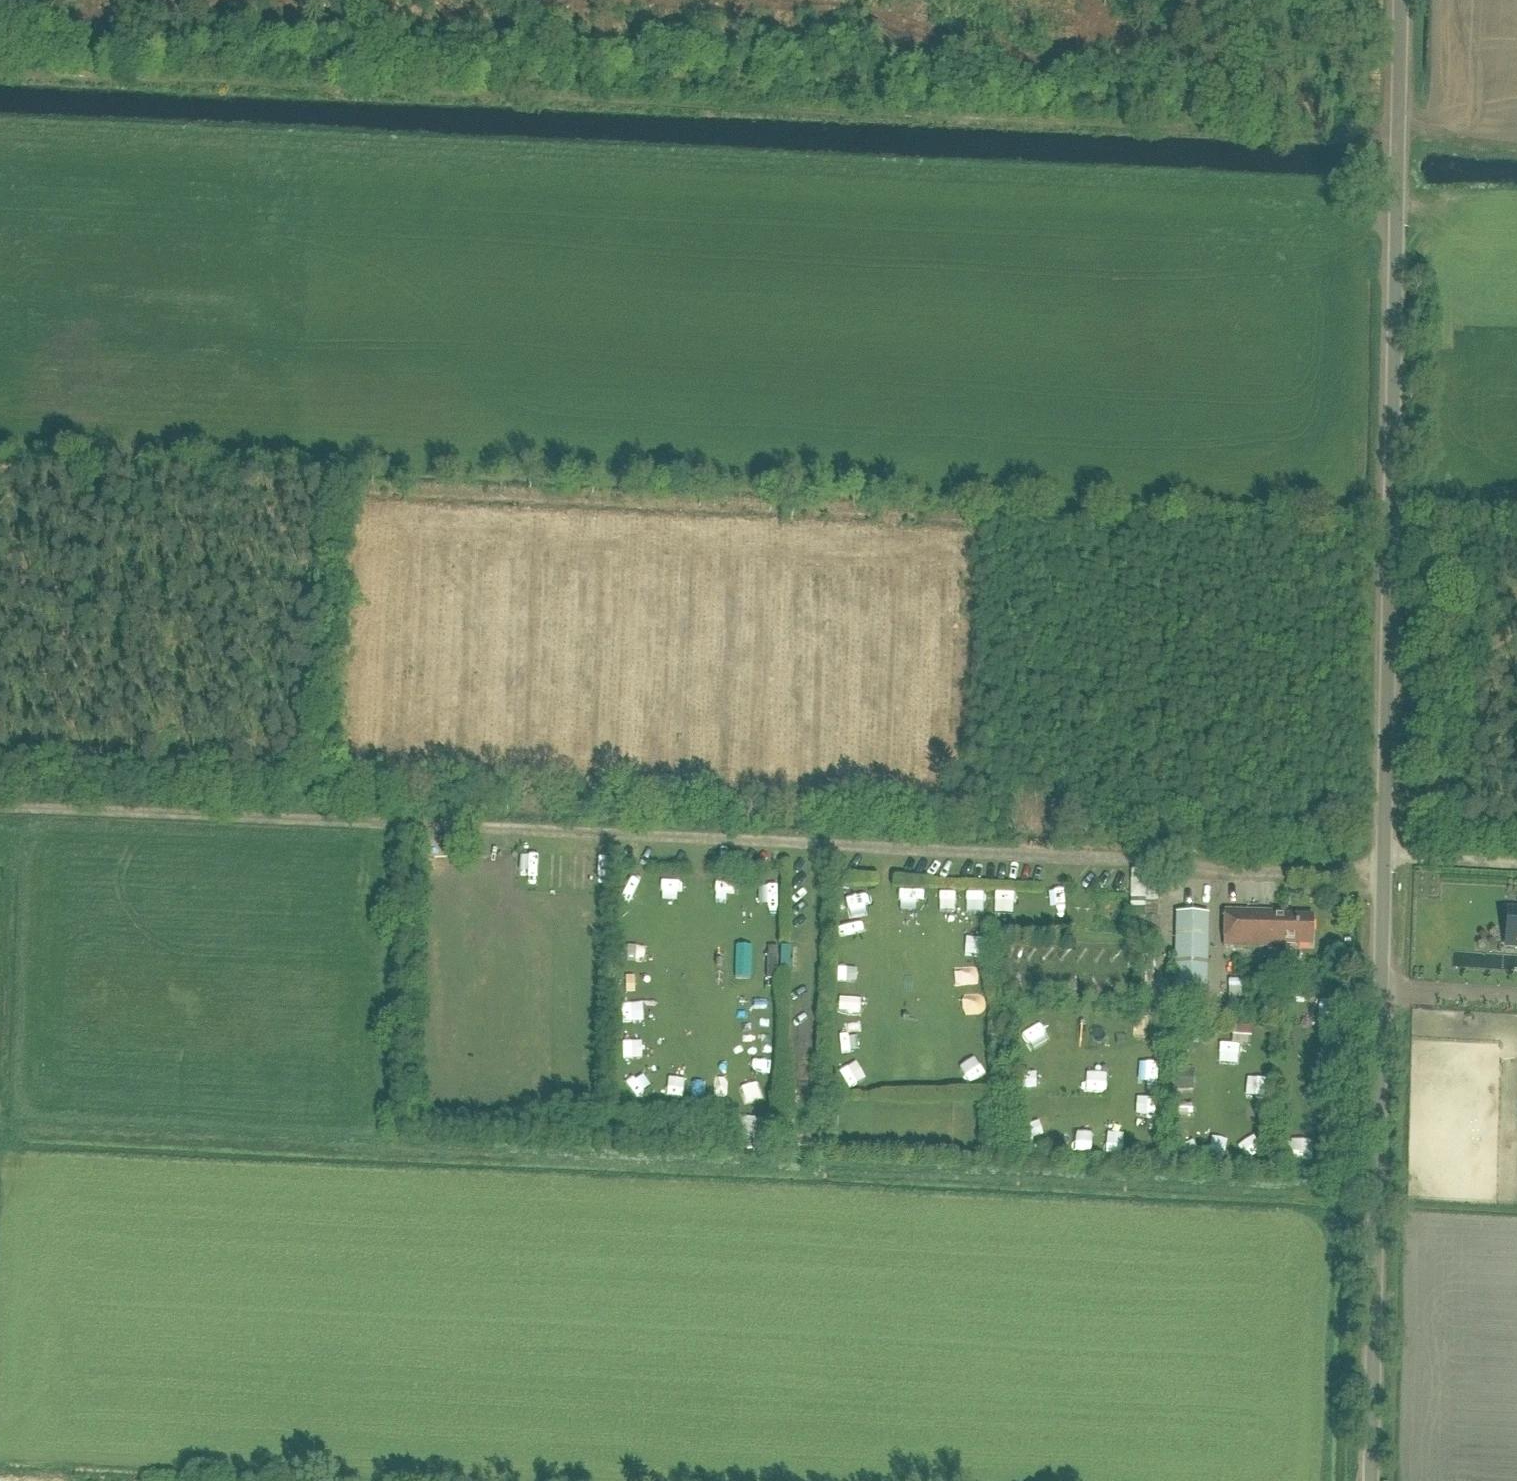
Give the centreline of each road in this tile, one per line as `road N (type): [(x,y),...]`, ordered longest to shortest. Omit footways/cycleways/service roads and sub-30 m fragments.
road 1 (track): [(1516,866),(1383,859),(1354,874),(0,808)]
road 2 (unclassified): [(1371,1480),(1401,0)]

